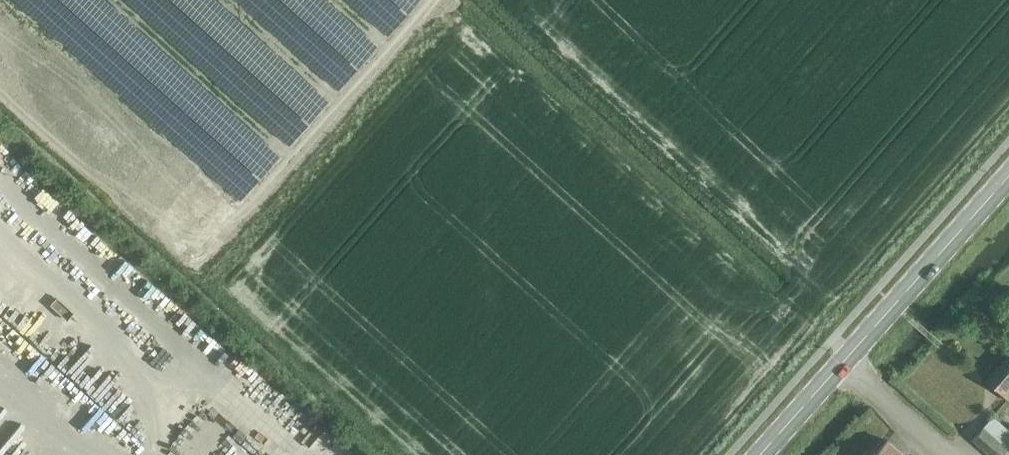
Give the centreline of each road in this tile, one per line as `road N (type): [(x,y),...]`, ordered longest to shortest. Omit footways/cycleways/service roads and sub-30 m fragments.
road 1 (secondary): [(759,454),(1008,177)]

